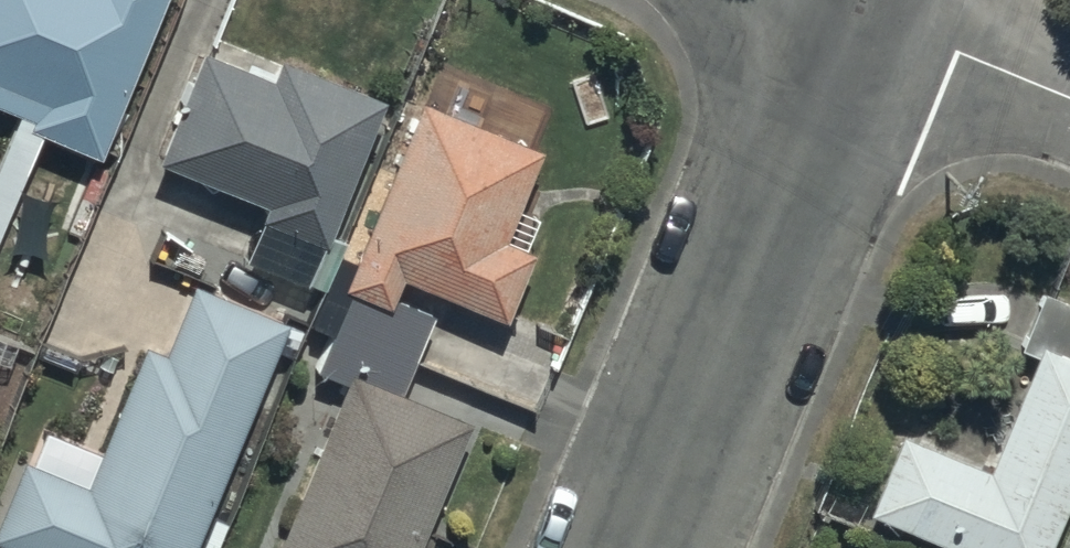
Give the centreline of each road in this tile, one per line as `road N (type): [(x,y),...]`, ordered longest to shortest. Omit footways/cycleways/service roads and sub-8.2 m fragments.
road 1 (residential): [(638,547),(861,12)]
road 2 (residential): [(861,12),(1069,98)]

